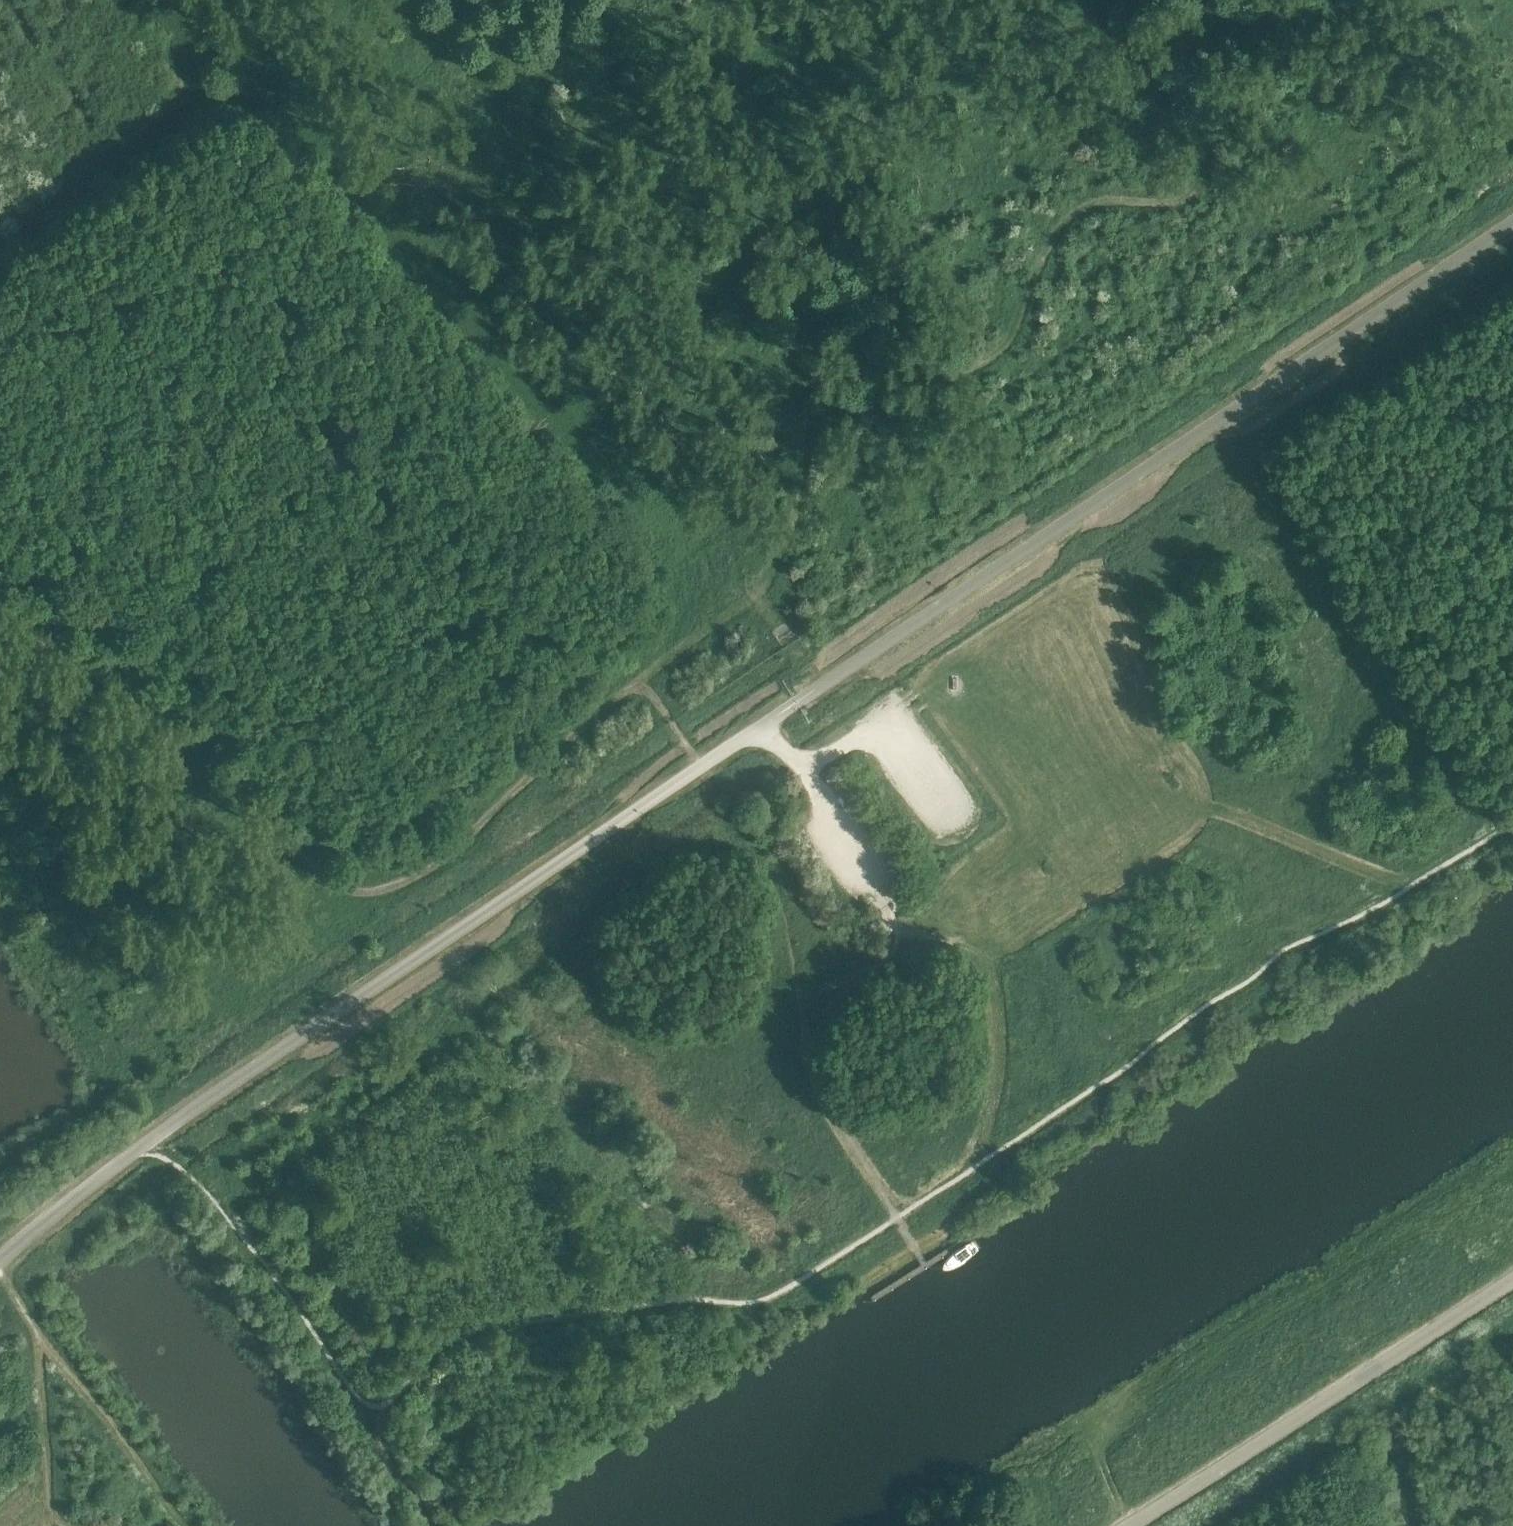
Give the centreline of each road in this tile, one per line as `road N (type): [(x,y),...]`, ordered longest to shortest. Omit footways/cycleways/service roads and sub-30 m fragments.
road 1 (unclassified): [(0,1255),(88,1182),(762,726)]
road 2 (tertiary): [(1127,1525),(1512,1278)]

